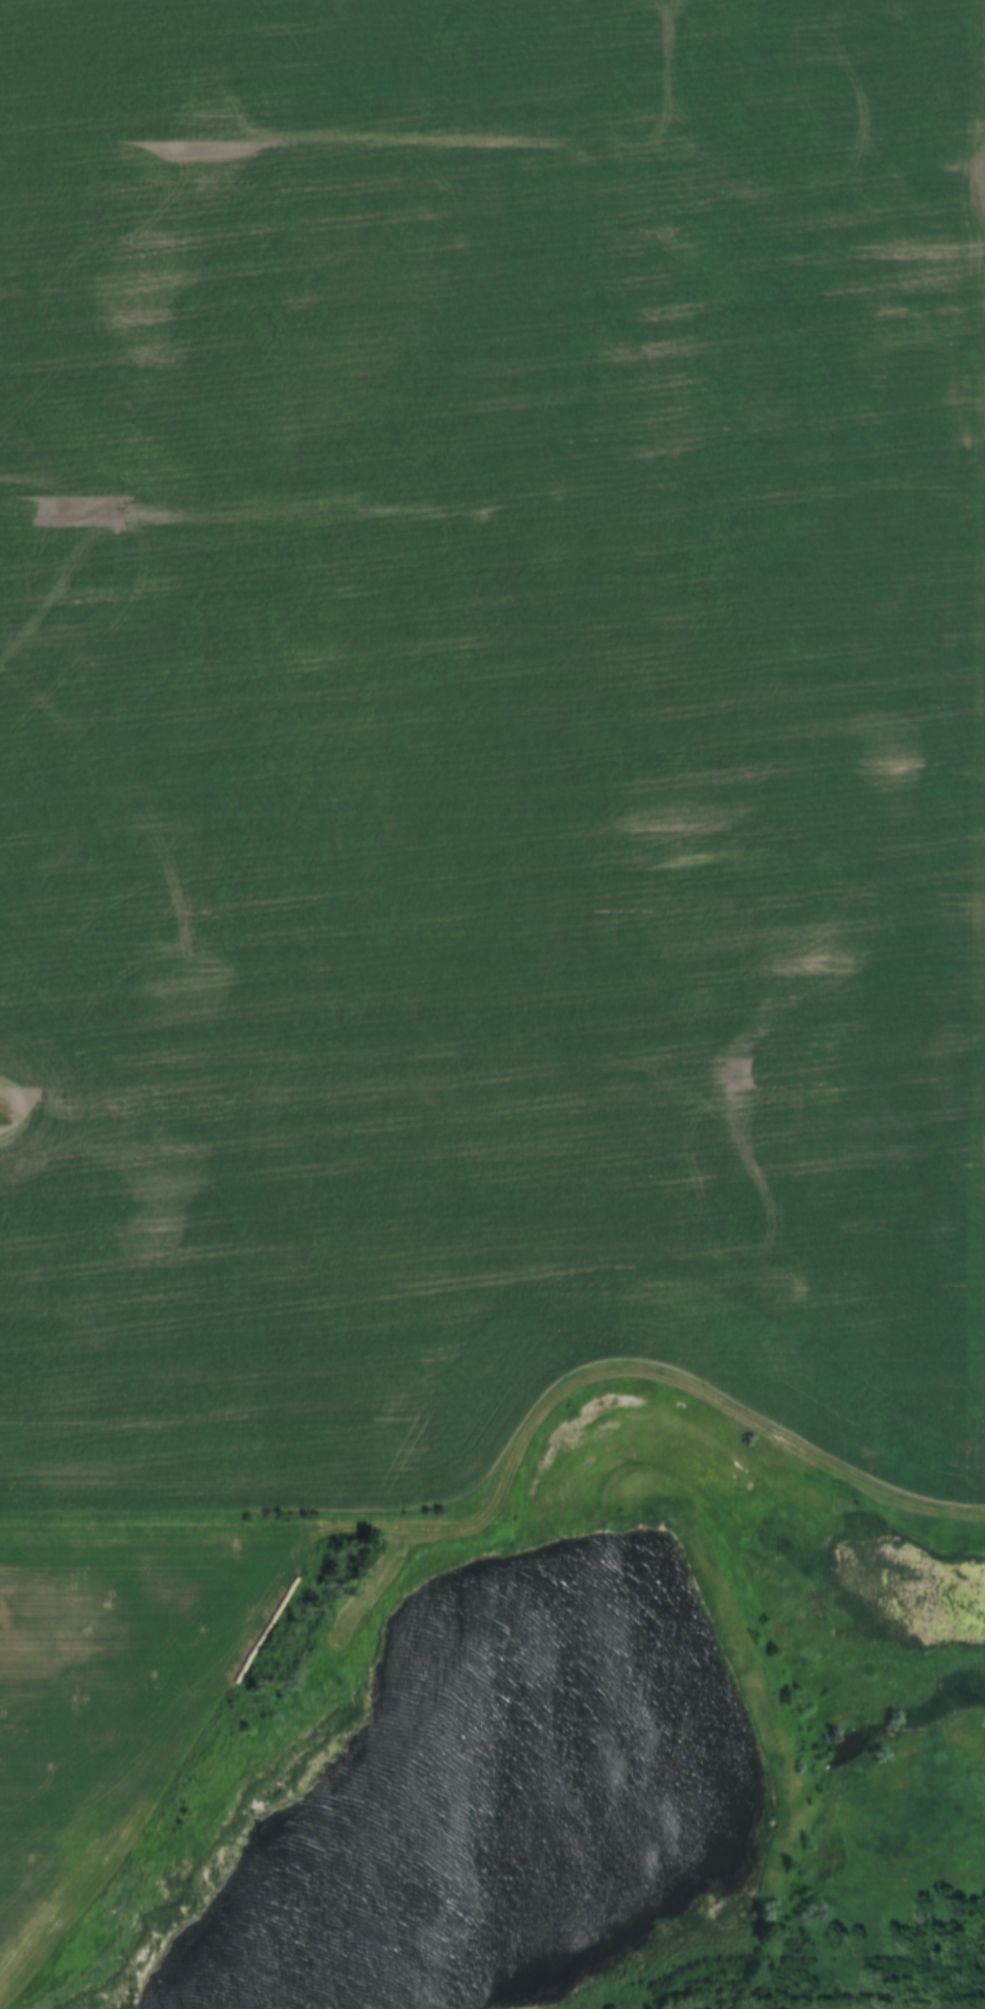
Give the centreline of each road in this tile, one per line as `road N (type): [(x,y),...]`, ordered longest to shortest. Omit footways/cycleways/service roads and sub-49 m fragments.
road 1 (track): [(984,1517),(905,1508),(695,1392),(630,1374),(572,1390),(548,1413),(488,1520),(430,1528),(278,1512),(0,1509)]

